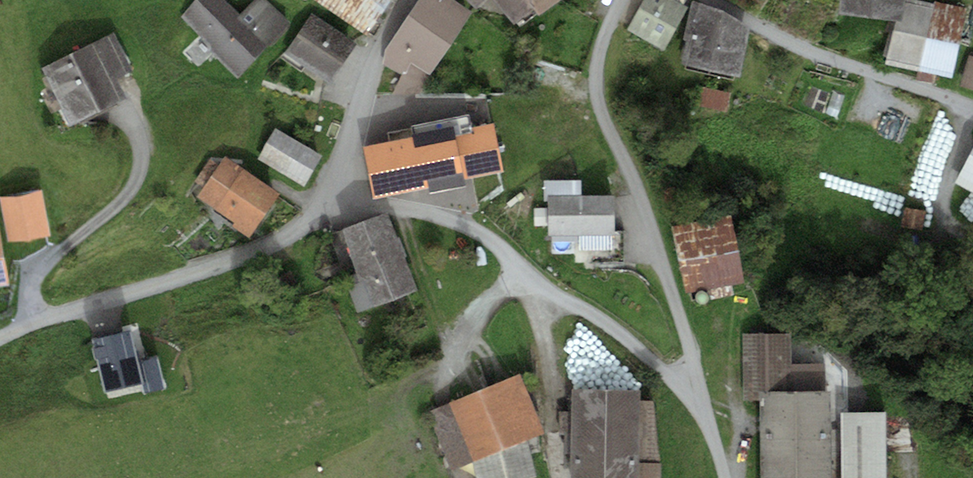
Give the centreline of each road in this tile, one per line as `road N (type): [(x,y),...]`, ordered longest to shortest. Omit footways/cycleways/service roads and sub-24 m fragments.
road 1 (residential): [(725,477),(670,264),(603,119),(600,59),(626,0)]

